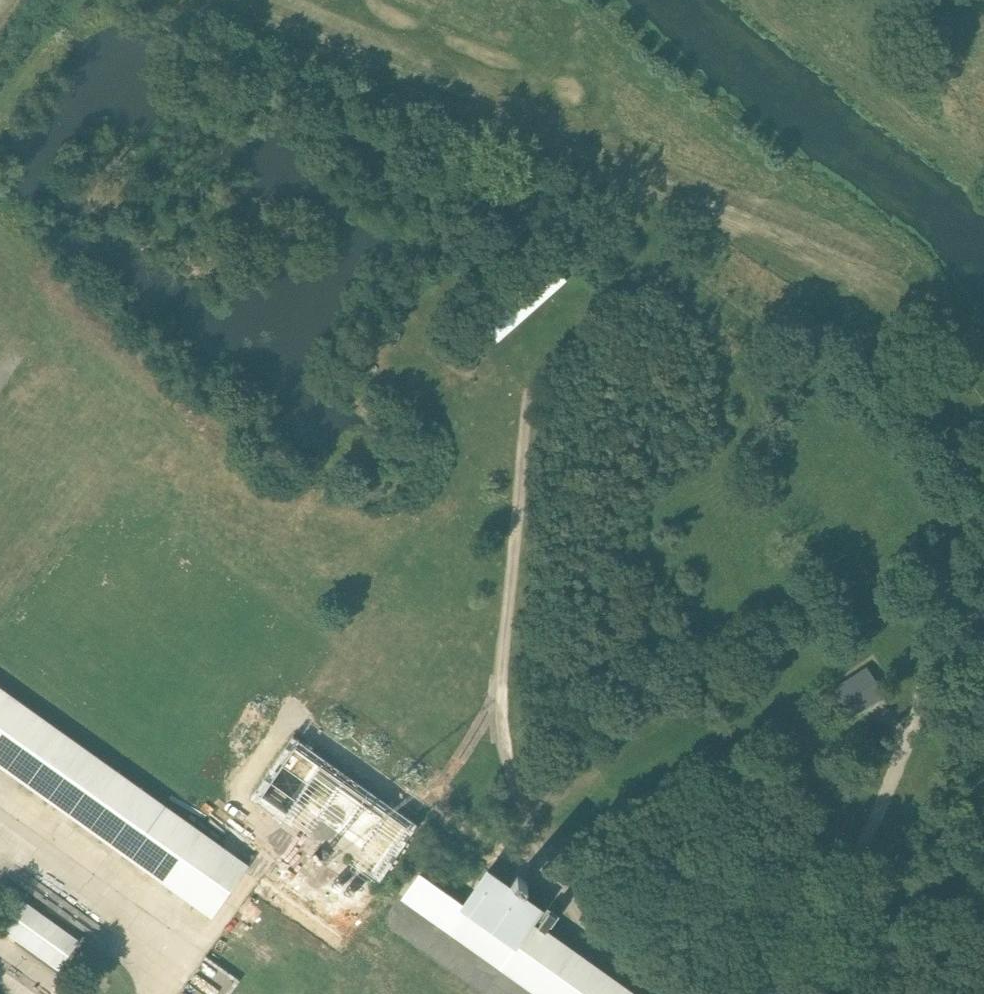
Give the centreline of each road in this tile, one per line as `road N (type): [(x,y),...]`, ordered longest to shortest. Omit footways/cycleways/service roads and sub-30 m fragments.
road 1 (track): [(764,993),(864,863),(898,777),(917,679),(901,641),(818,526),(807,466),(816,446),(835,437),(855,442),(882,465),(900,505),(894,526)]
road 2 (track): [(677,993),(555,893),(520,794),(504,706),(531,423)]

